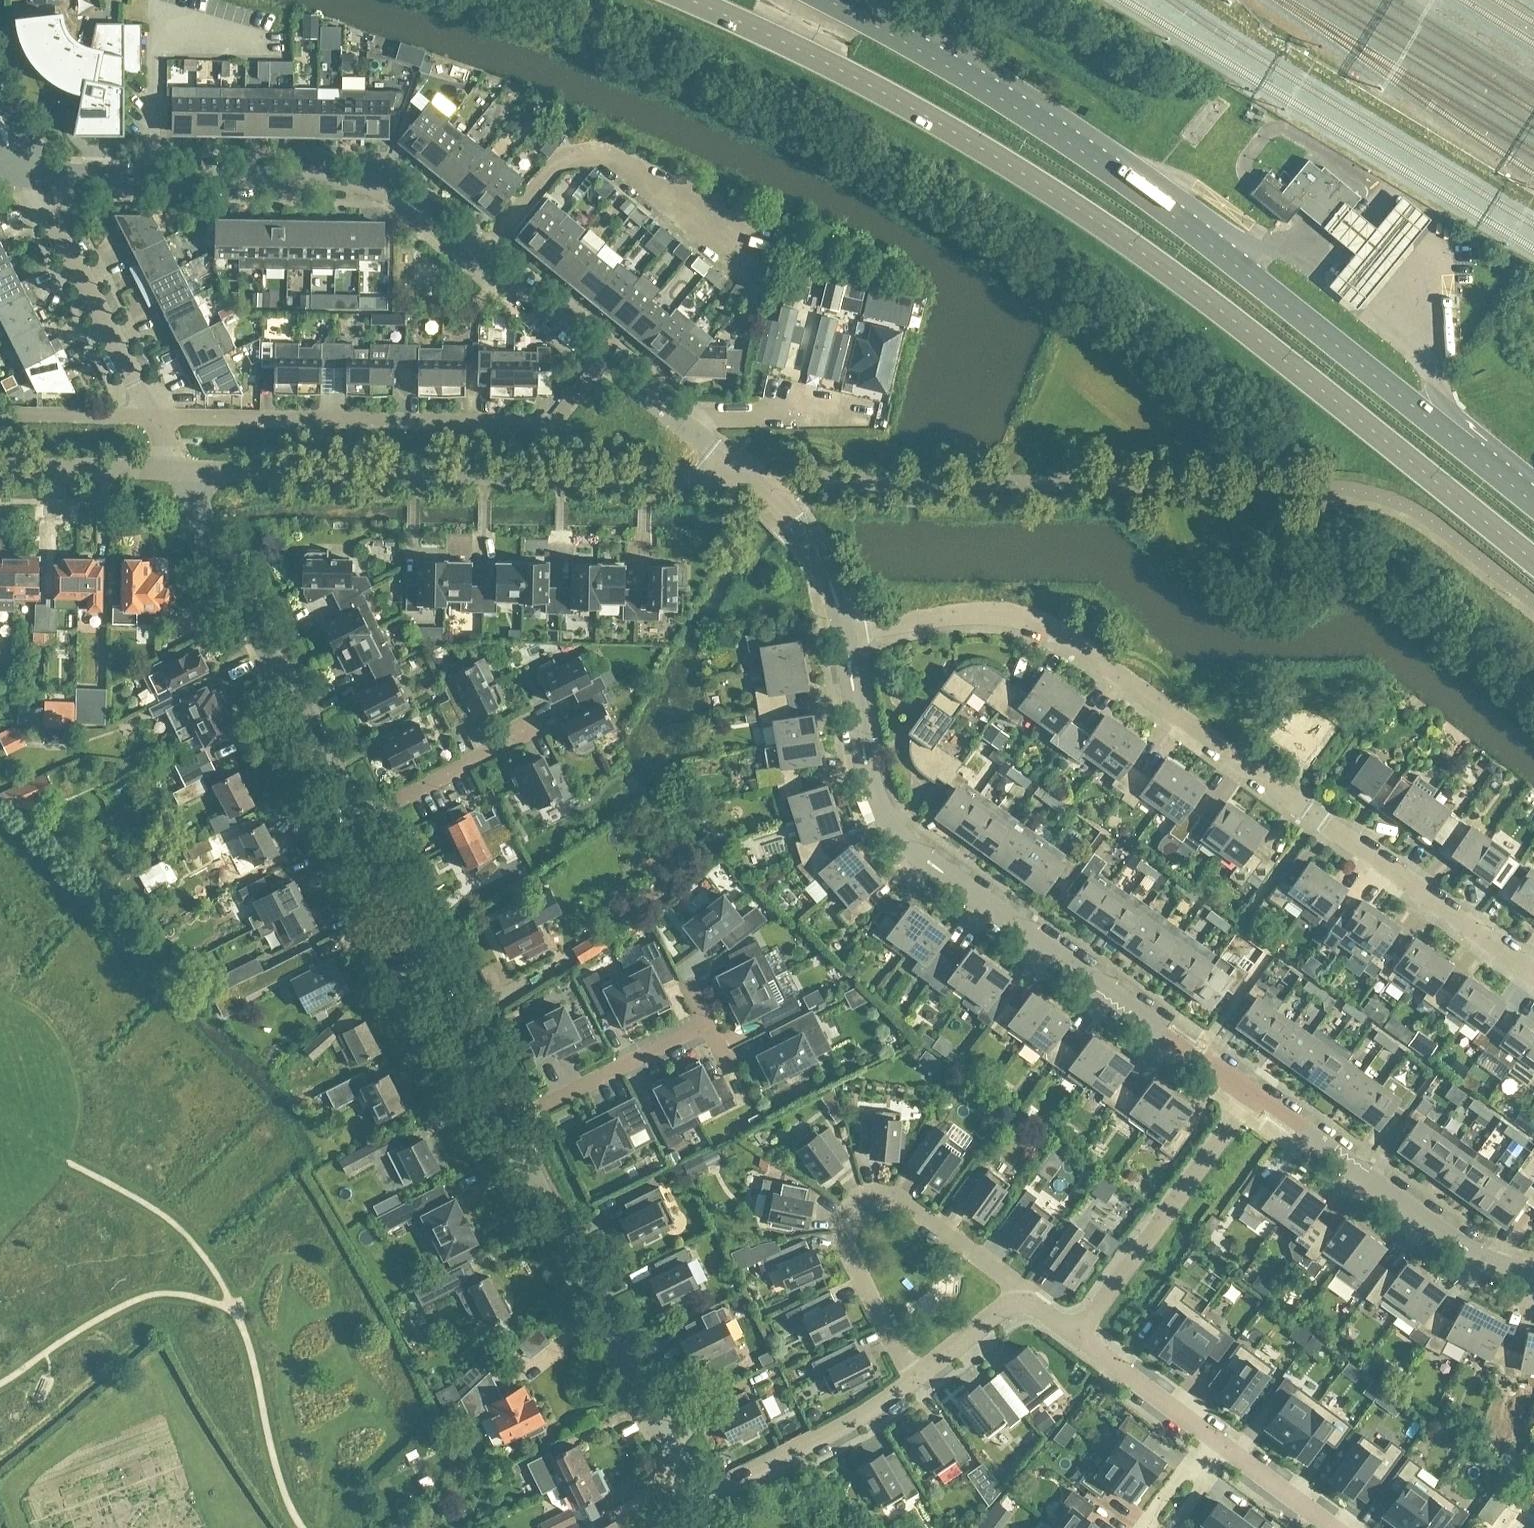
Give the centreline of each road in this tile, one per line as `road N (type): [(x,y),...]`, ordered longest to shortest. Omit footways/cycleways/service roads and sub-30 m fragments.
road 1 (primary): [(688,0),(947,135),(1150,258),(1533,563)]
road 2 (primary): [(1533,503),(1031,108),(841,0)]
road 3 (residential): [(1533,973),(1053,628),(993,611),(845,631)]
road 4 (tertiary): [(1253,1095),(891,832),(875,803),(845,631)]
road 5 (tertiary): [(603,359),(376,182),(32,172)]
road 6 (residential): [(751,478),(180,471)]
road 7 (residential): [(150,418),(551,422),(603,359)]
road 8 (residential): [(697,1499),(511,1124)]
road 9 (residential): [(354,823),(180,471)]
road 10 (residential): [(916,1379),(848,1248),(849,1224),(863,1206),(903,1201),(1010,1278),(1021,1301)]
road 11 (residential): [(511,1124),(354,823)]
road 12 (tertiary): [(1533,1271),(1468,1250),(1253,1095)]
road 13 (residential): [(1077,1335),(1253,1095)]
road 14 (residential): [(150,418),(69,269),(32,172)]
road 15 (residential): [(697,1499),(916,1379)]
road 16 (residential): [(511,1124),(707,1022)]
road 17 (residential): [(354,823),(532,730),(525,714)]
road 18 (tertiary): [(751,478),(720,445),(603,359)]
road 19 (tertiary): [(845,631),(824,561),(751,478)]
road 20 (residential): [(180,471),(0,469)]
road 21 (residential): [(1077,1335),(1210,1437)]
road 22 (residential): [(0,415),(150,418)]
road 23 (residential): [(1226,1449),(1331,1527)]
road 24 (residential): [(916,1379),(1021,1301)]

